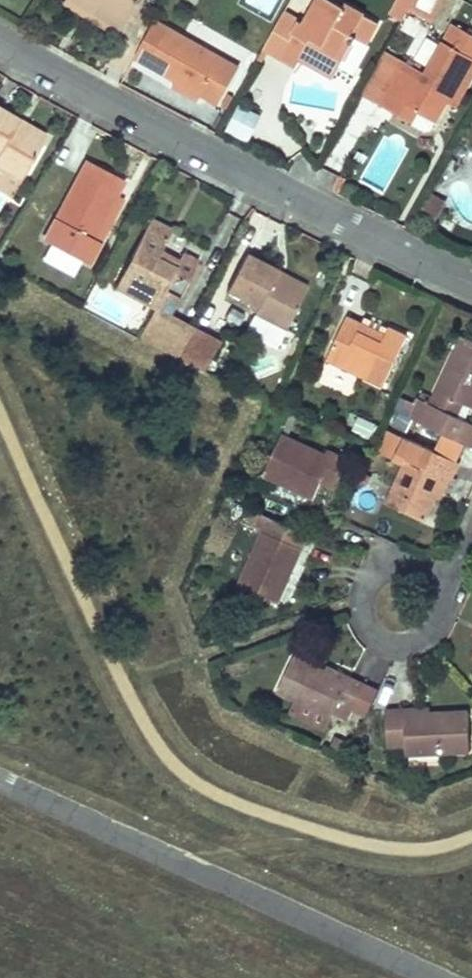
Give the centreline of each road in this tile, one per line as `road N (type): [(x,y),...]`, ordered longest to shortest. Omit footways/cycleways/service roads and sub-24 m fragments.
road 1 (residential): [(471,285),(0,46)]
road 2 (residential): [(0,781),(441,977)]
road 3 (residential): [(448,594),(438,570),(416,556),(379,565),(366,601),(390,633)]

